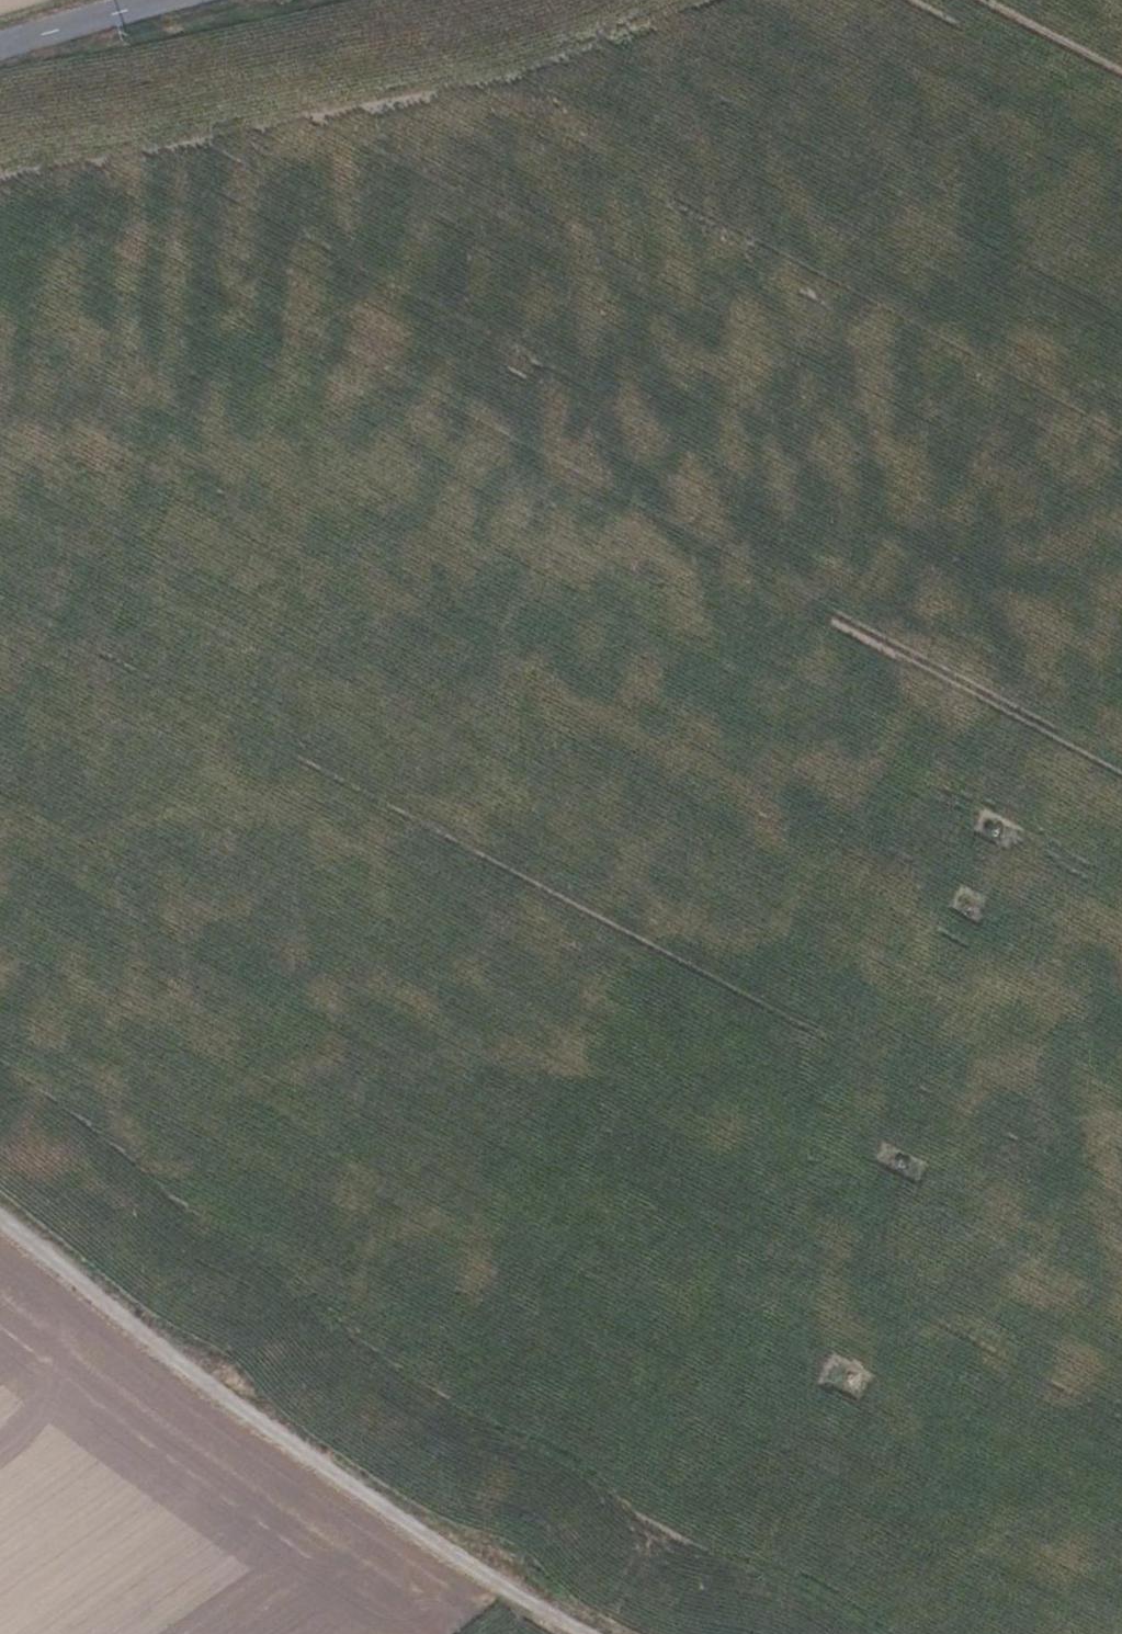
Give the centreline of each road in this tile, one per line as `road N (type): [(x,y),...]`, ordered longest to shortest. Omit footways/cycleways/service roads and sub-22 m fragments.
road 1 (track): [(0,1212),(163,1345),(479,1576),(586,1633)]
road 2 (tertiary): [(0,74),(233,0)]

